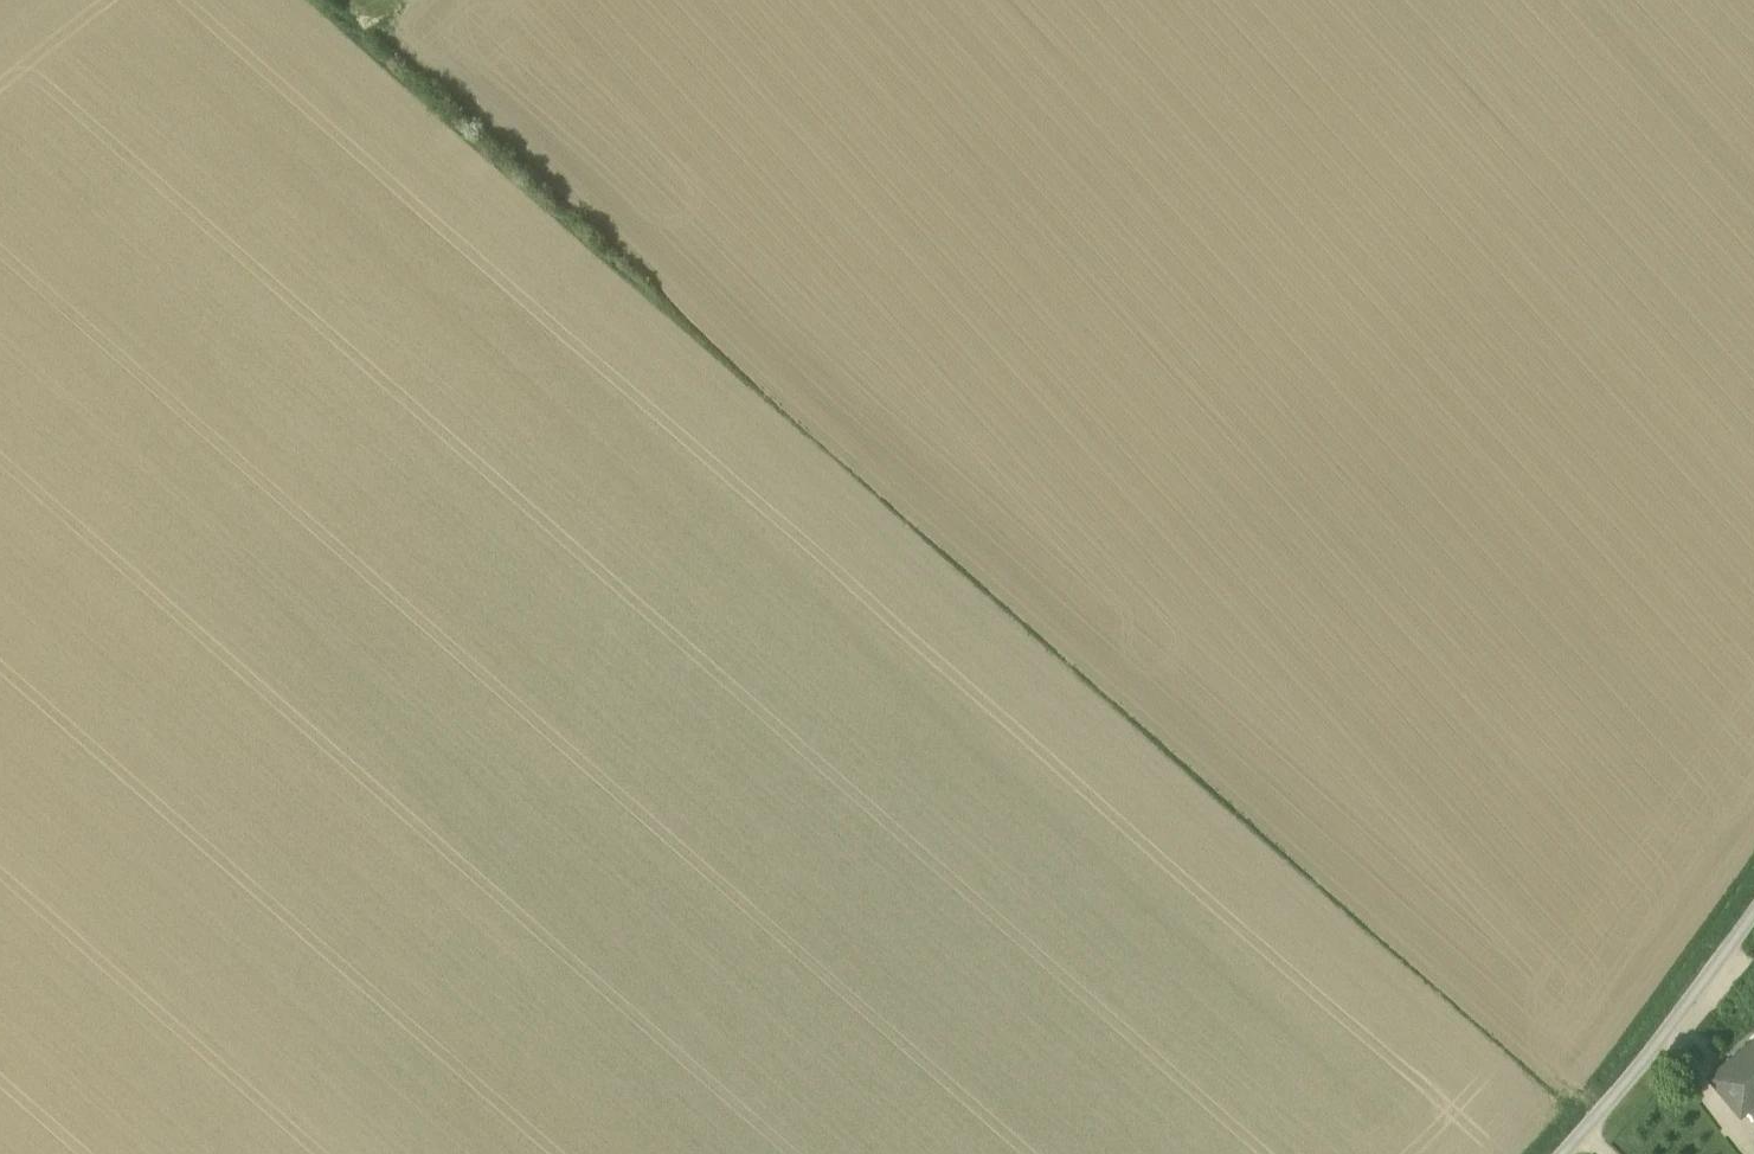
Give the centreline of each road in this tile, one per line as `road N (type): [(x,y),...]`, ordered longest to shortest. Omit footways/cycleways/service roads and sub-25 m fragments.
road 1 (unclassified): [(1549,1153),(1622,1085),(1753,911)]

